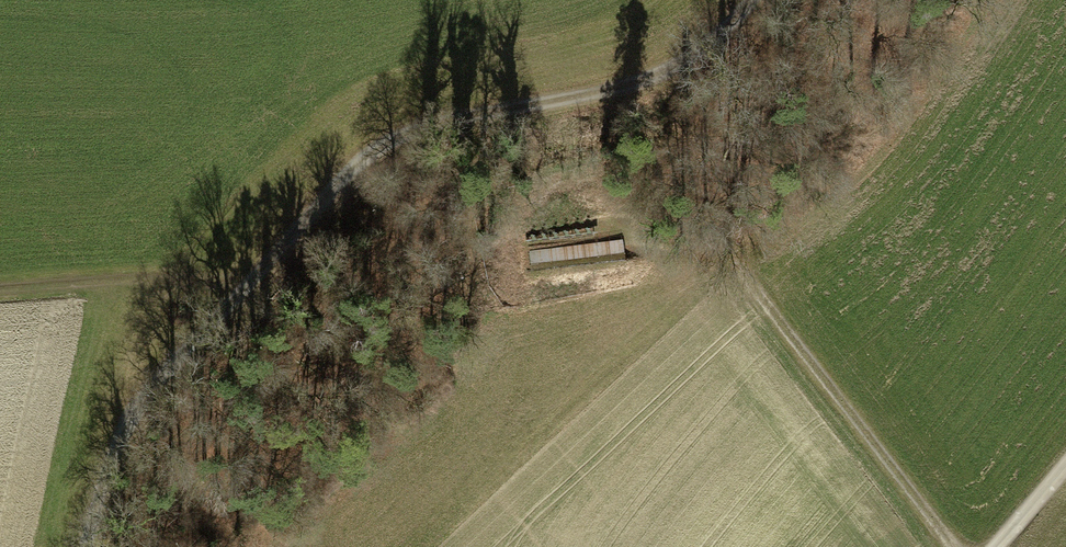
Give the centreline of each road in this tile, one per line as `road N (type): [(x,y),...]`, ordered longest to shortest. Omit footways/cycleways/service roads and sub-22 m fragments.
road 1 (track): [(90,546),(100,502),(155,386),(341,177),(401,132),(536,104)]
road 2 (track): [(952,546),(762,301)]
road 3 (track): [(0,288),(187,279),(242,288)]
road 4 (track): [(740,0),(707,44),(630,84),(536,104)]

